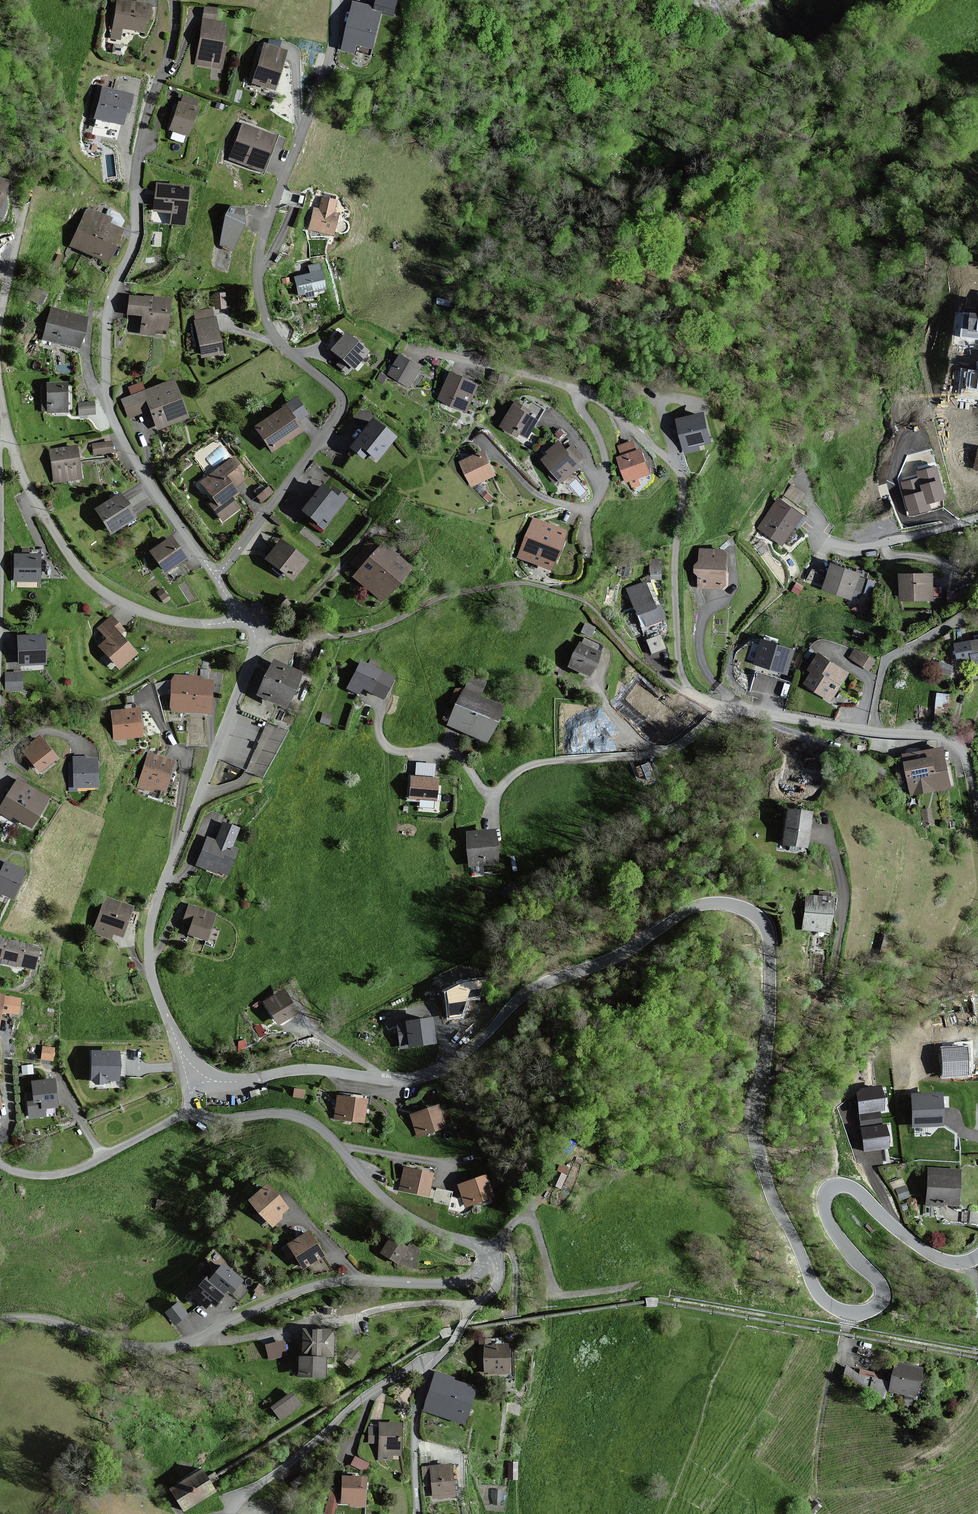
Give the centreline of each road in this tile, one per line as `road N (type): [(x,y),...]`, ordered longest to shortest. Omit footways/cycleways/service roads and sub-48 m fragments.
road 1 (tertiary): [(196,1078),(235,1083),(317,1069),(417,1078),(465,1052),(530,990),(624,954),(693,907),(739,906),(763,922),(769,944),(757,1142),(771,1195),(817,1293),(857,1313),(880,1295),(874,1276),(826,1218),(824,1197),(837,1185),(856,1190),(938,1257),(977,1256)]
road 2 (residential): [(216,579),(341,402),(278,342),(258,278),(262,242),(331,38),(334,0)]
road 3 (residential): [(172,0),(172,40),(136,173),(133,242),(110,300),(105,382),(108,408),(137,466),(216,579)]
road 4 (residential): [(690,694),(675,636),(672,565),(682,495),(671,463),(576,389),(423,352)]
road 5 (residential): [(488,1260),(452,1284),(310,1287),(169,1347),(118,1344),(44,1321),(0,1320)]
road 6 (tertiary): [(256,640),(151,925),(153,982),(196,1078)]
road 7 (residential): [(721,705),(672,751),(529,766),(489,796),(454,752),(386,747),(377,723),(387,697)]
road 8 (residential): [(191,1110),(212,1120),(303,1119),(397,1209),(484,1247),(488,1260)]
road 9 (residential): [(246,620),(193,625),(111,599),(73,564),(53,530),(8,429)]
road 10 (residential): [(721,705),(947,738),(965,755),(977,812)]
road 11 (residential): [(435,1362),(414,1364),(353,1406),(232,1513)]
road 12 (residential): [(977,518),(844,546),(816,533),(804,486)]
road 13 (residential): [(191,1110),(75,1171),(41,1176),(0,1163)]
road 14 (residential): [(0,318),(50,122)]
road 15 (track): [(370,532),(318,595),(241,615)]
road 16 (residential): [(435,1362),(416,1413),(416,1513)]
road 17 (residential): [(488,1260),(498,1268),(495,1288),(435,1362)]
road 18 (track): [(602,658),(598,687),(610,715),(663,755)]

